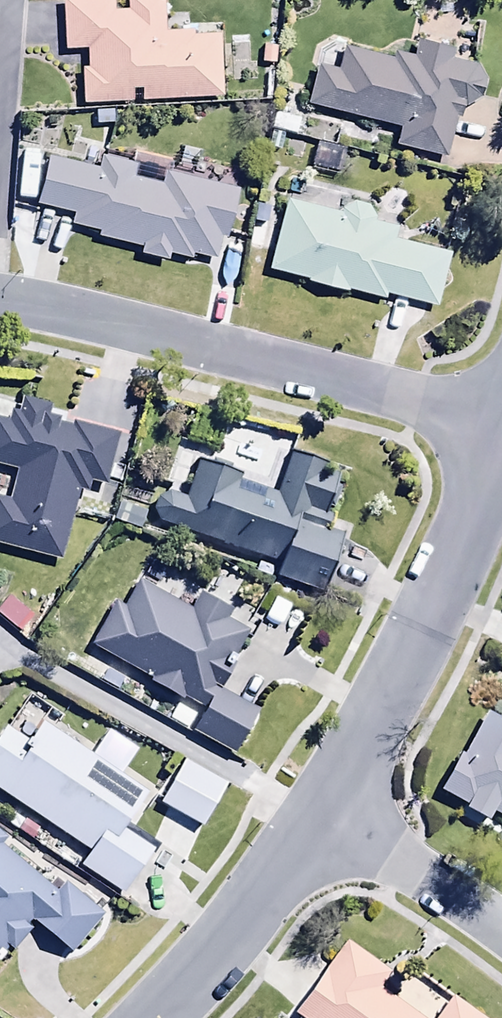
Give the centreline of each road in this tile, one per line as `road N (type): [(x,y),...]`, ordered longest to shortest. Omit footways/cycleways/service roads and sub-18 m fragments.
road 1 (residential): [(0,304),(207,347),(501,431)]
road 2 (residential): [(501,446),(471,527),(328,817)]
road 3 (residential): [(328,817),(154,1017)]
road 4 (residential): [(501,929),(328,817)]

